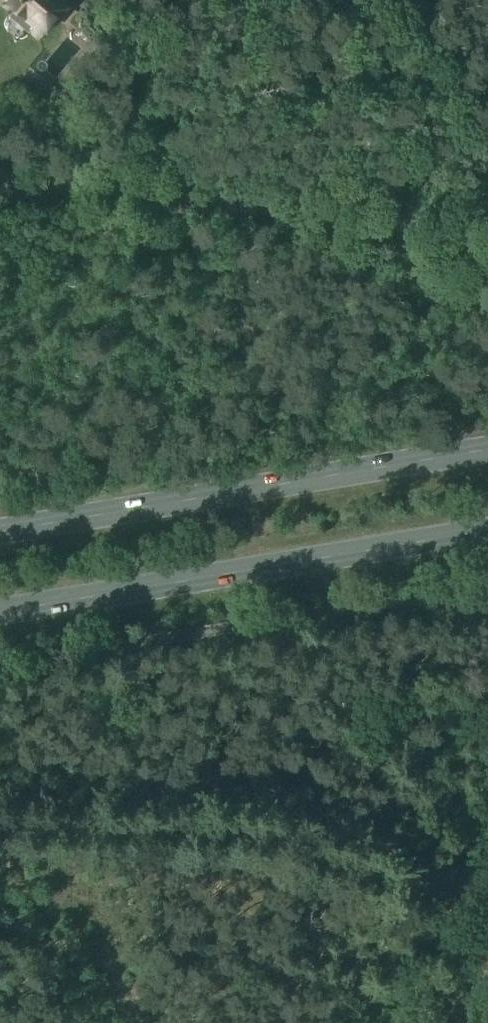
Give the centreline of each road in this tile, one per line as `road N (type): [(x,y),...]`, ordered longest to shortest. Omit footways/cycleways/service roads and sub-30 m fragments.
road 1 (track): [(482,1022),(470,973),(413,892),(385,875),(258,826),(0,820)]
road 2 (primary): [(487,449),(0,532)]
road 3 (primary): [(0,613),(487,531)]
road 4 (unclassified): [(487,263),(266,215),(138,197),(0,198)]
road 5 (track): [(0,847),(101,1022)]

